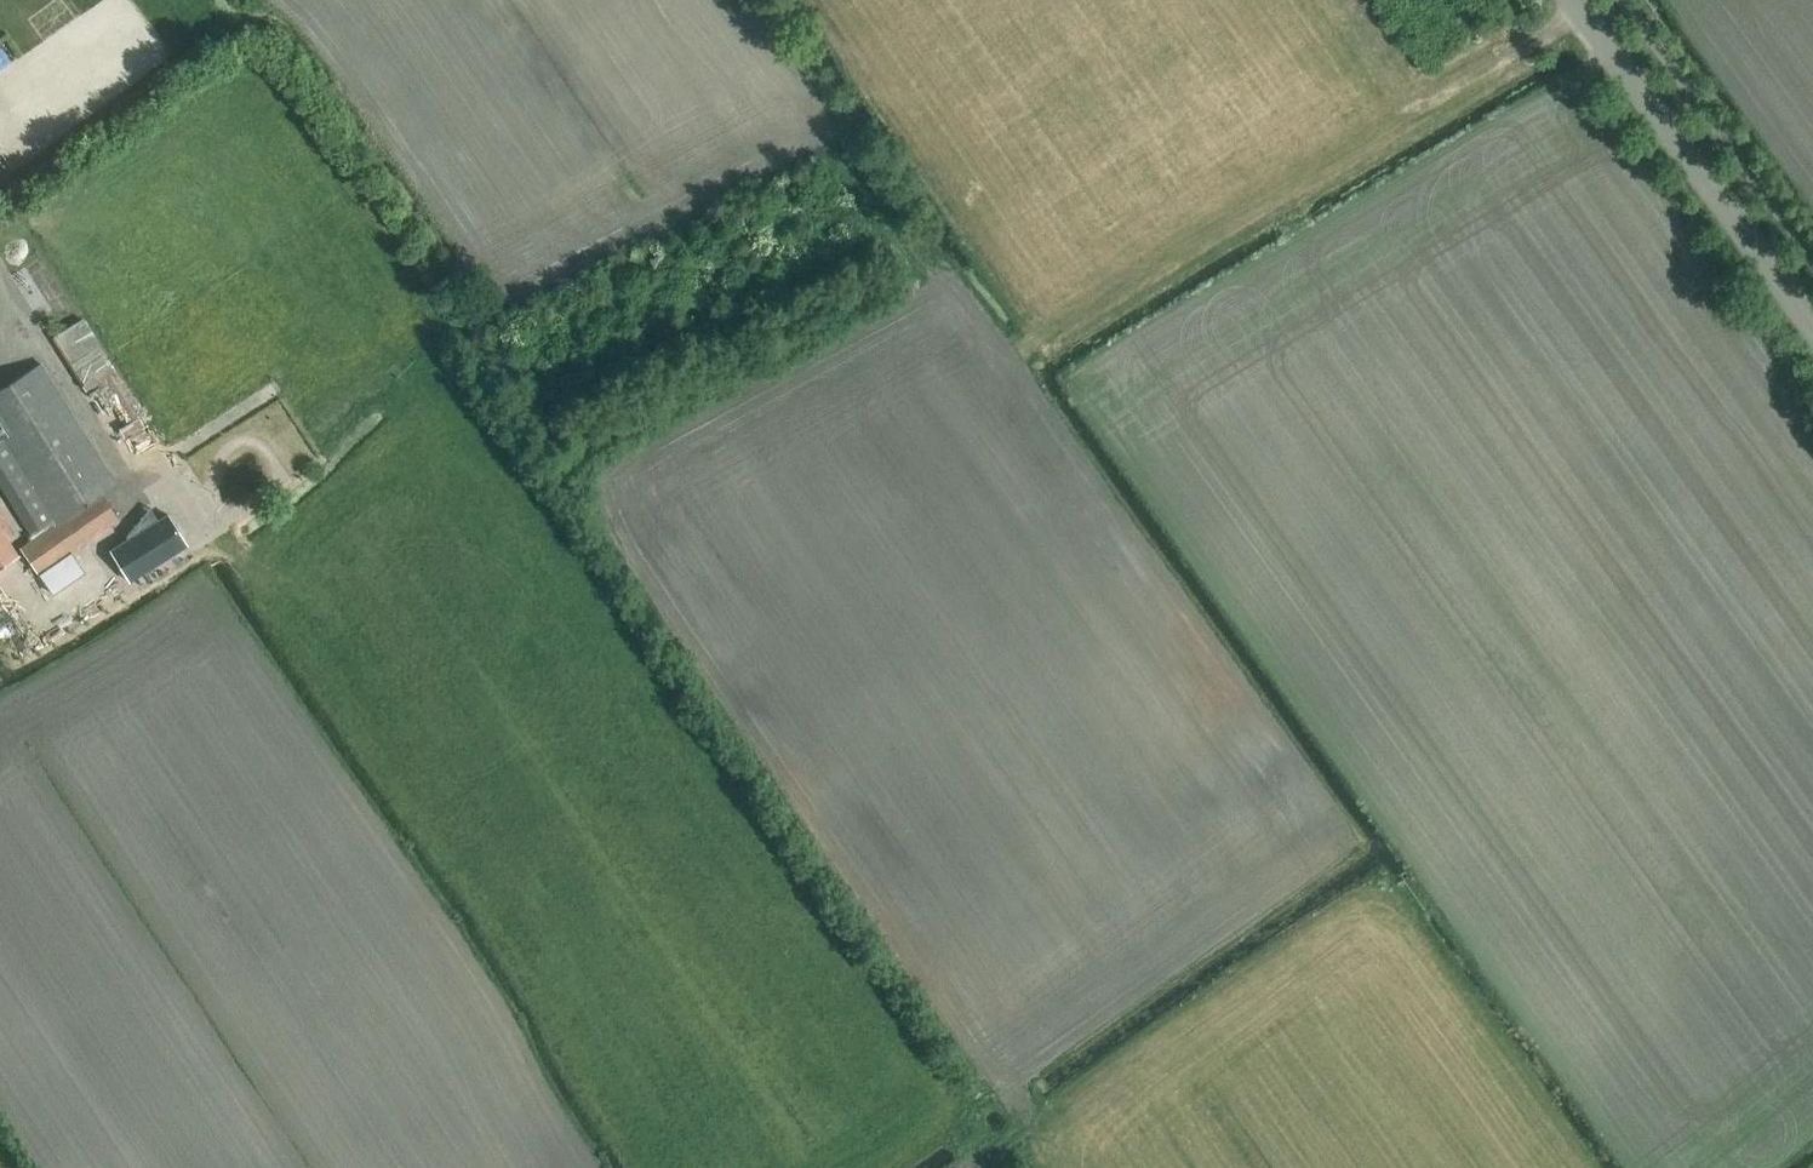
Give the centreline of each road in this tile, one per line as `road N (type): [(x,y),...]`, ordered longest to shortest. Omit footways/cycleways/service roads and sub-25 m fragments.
road 1 (tertiary): [(1812,331),(1572,0)]

